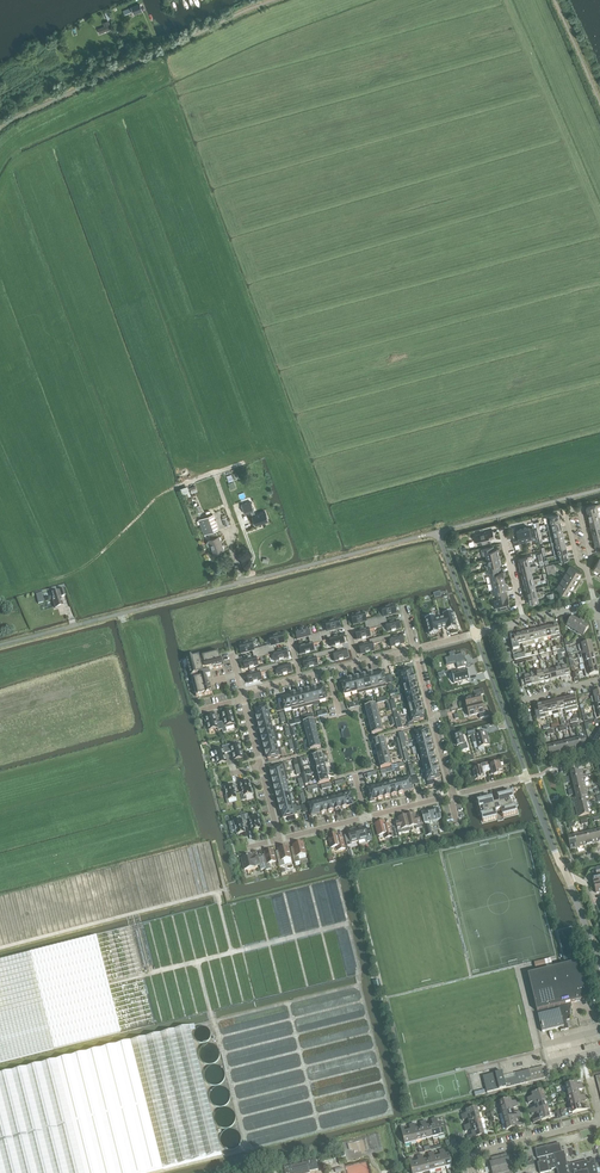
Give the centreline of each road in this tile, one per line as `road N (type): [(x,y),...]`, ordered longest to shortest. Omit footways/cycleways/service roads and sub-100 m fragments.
road 1 (unclassified): [(0,646),(437,533)]
road 2 (track): [(0,948),(217,893)]
road 3 (unclassified): [(437,533),(599,489)]
road 4 (unclassified): [(526,776),(475,633)]
road 5 (residential): [(452,795),(415,649)]
road 6 (residential): [(472,1172),(477,1152),(599,1121)]
road 7 (residential): [(587,569),(577,563),(566,519),(572,510),(582,514),(592,560)]

